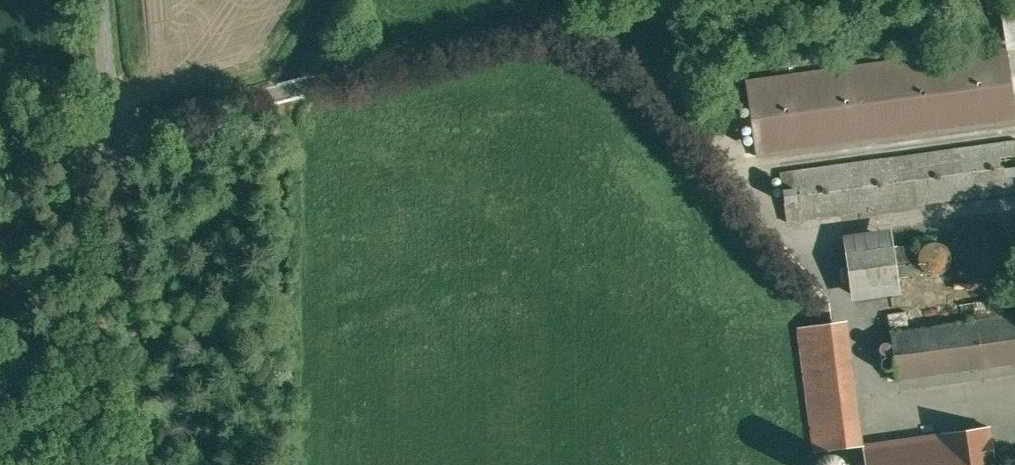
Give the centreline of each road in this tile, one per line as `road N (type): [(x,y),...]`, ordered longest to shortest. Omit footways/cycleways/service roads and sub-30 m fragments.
road 1 (unclassified): [(541,19),(109,137)]
road 2 (unclassified): [(141,464),(109,137)]
road 3 (unclassified): [(109,137),(98,0)]

